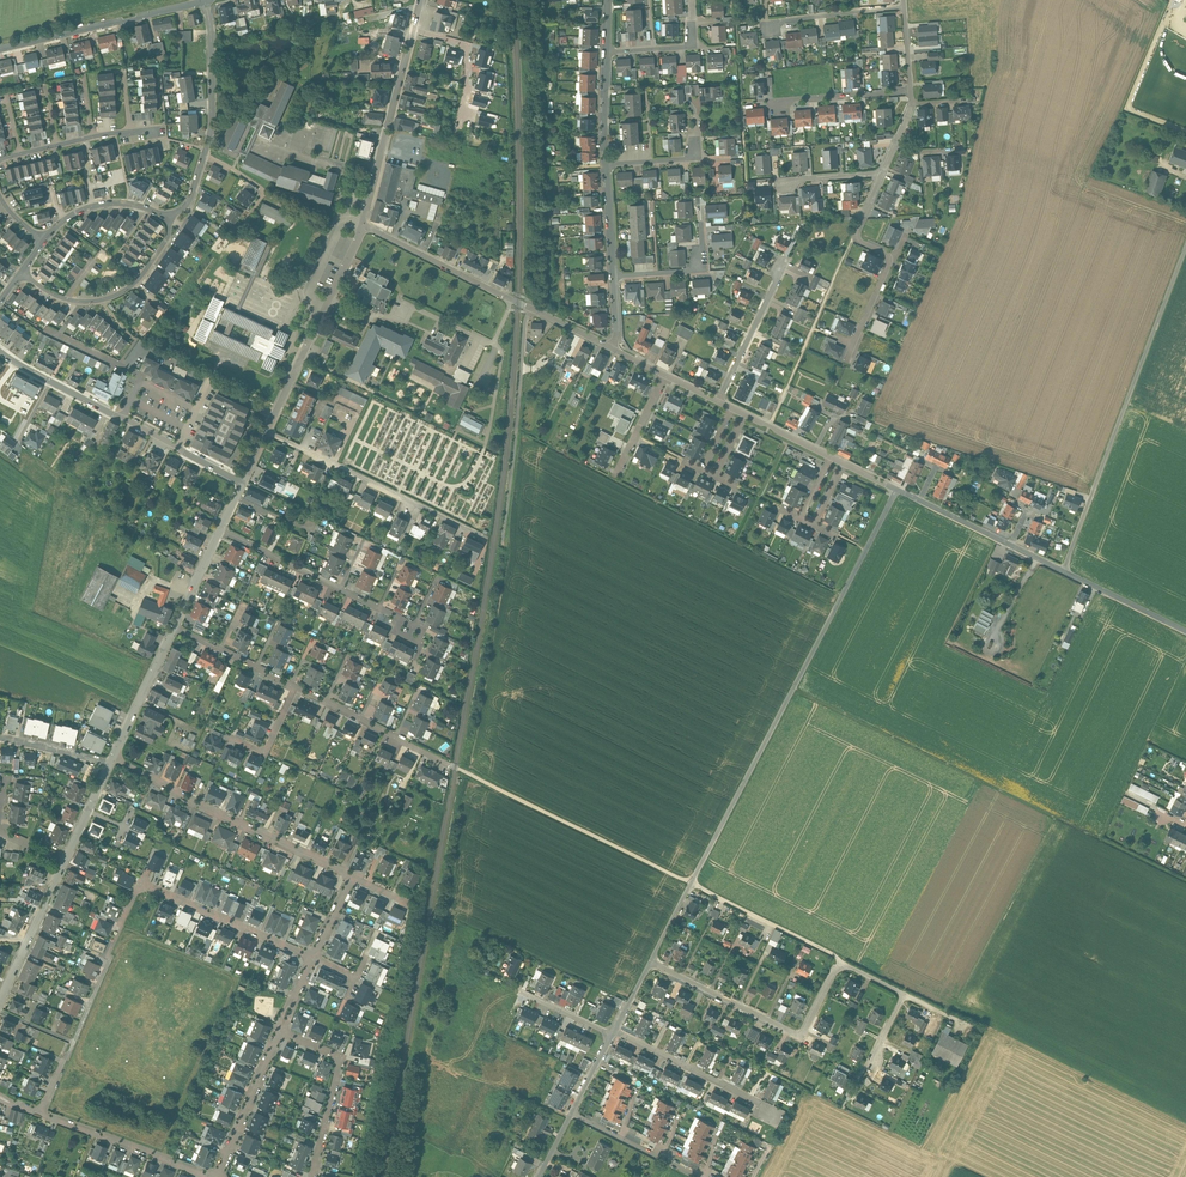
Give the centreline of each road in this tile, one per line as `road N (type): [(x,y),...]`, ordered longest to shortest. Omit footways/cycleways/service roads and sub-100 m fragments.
road 1 (residential): [(649,962),(898,490)]
road 2 (unclassified): [(1062,571),(1185,243)]
road 3 (residential): [(649,962),(801,1035),(838,961),(904,993)]
road 4 (unclassified): [(362,222),(598,340)]
road 5 (residential): [(114,758),(343,871)]
road 6 (residential): [(265,432),(488,539)]
road 7 (track): [(469,773),(691,881)]
road 8 (track): [(1185,1126),(972,1027)]
road 9 (unclassified): [(362,222),(265,432)]
road 10 (residential): [(0,50),(211,0)]
road 11 (residential): [(220,530),(411,630)]
road 12 (residential): [(178,222),(137,281),(111,296),(67,300),(21,272)]
road 13 (unclassified): [(414,31),(362,222)]
road 14 (residential): [(296,685),(469,773)]
road 15 (residential): [(784,1117),(615,1030)]
road 16 (residential): [(279,1031),(341,1057),(313,1176)]
road 17 (residential): [(313,958),(140,883)]
road 18 (residential): [(41,1114),(217,1176)]
road 19 (track): [(838,961),(691,881)]
road 20 (residential): [(41,1114),(109,962)]
road 21 (residential): [(217,1176),(279,1031)]
road 22 (residential): [(211,0),(212,120),(205,154)]
road 23 (residential): [(121,420),(141,374),(48,329)]
road 24 (unclassified): [(62,864),(0,999)]
road 25 (residential): [(721,402),(784,268)]
road 26 (unclassified): [(175,625),(114,758)]
road 27 (residential): [(1062,571),(1185,631)]
road 28 (residential): [(241,484),(121,420)]
road 29 (residential): [(175,625),(296,685)]
road 30 (residential): [(906,8),(773,29)]
road 31 (residential): [(912,92),(779,105)]
road 32 (residential): [(414,31),(469,48),(462,115)]
road 33 (residential): [(205,154),(262,188),(237,234)]

